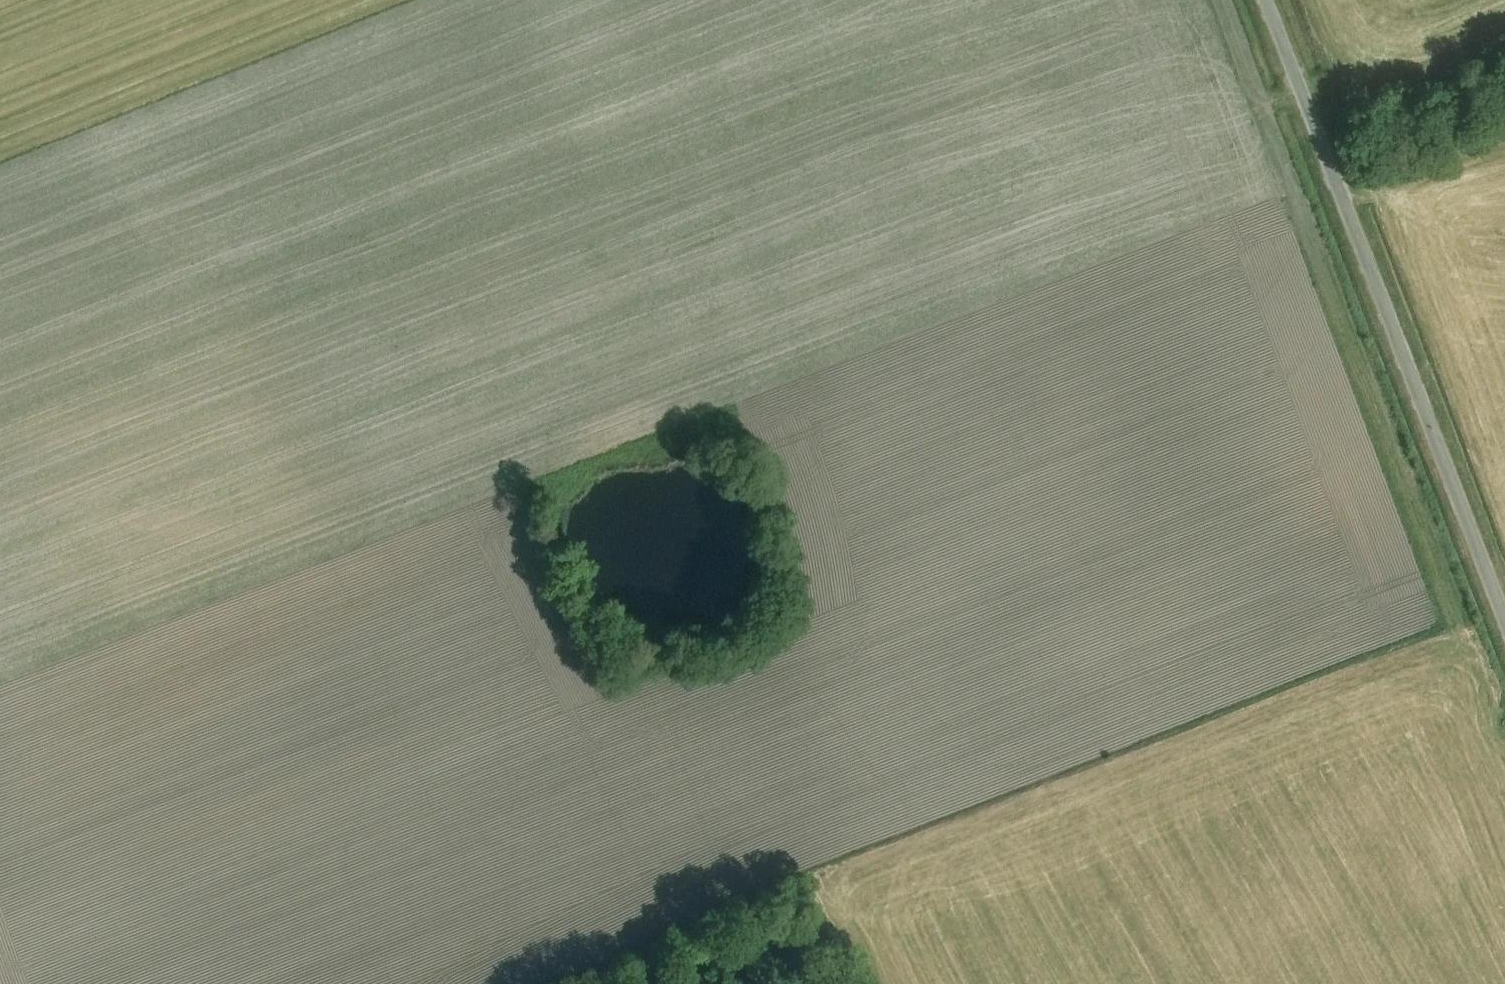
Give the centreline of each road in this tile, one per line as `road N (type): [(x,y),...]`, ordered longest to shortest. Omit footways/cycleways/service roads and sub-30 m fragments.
road 1 (unclassified): [(1504,617),(1267,0)]

